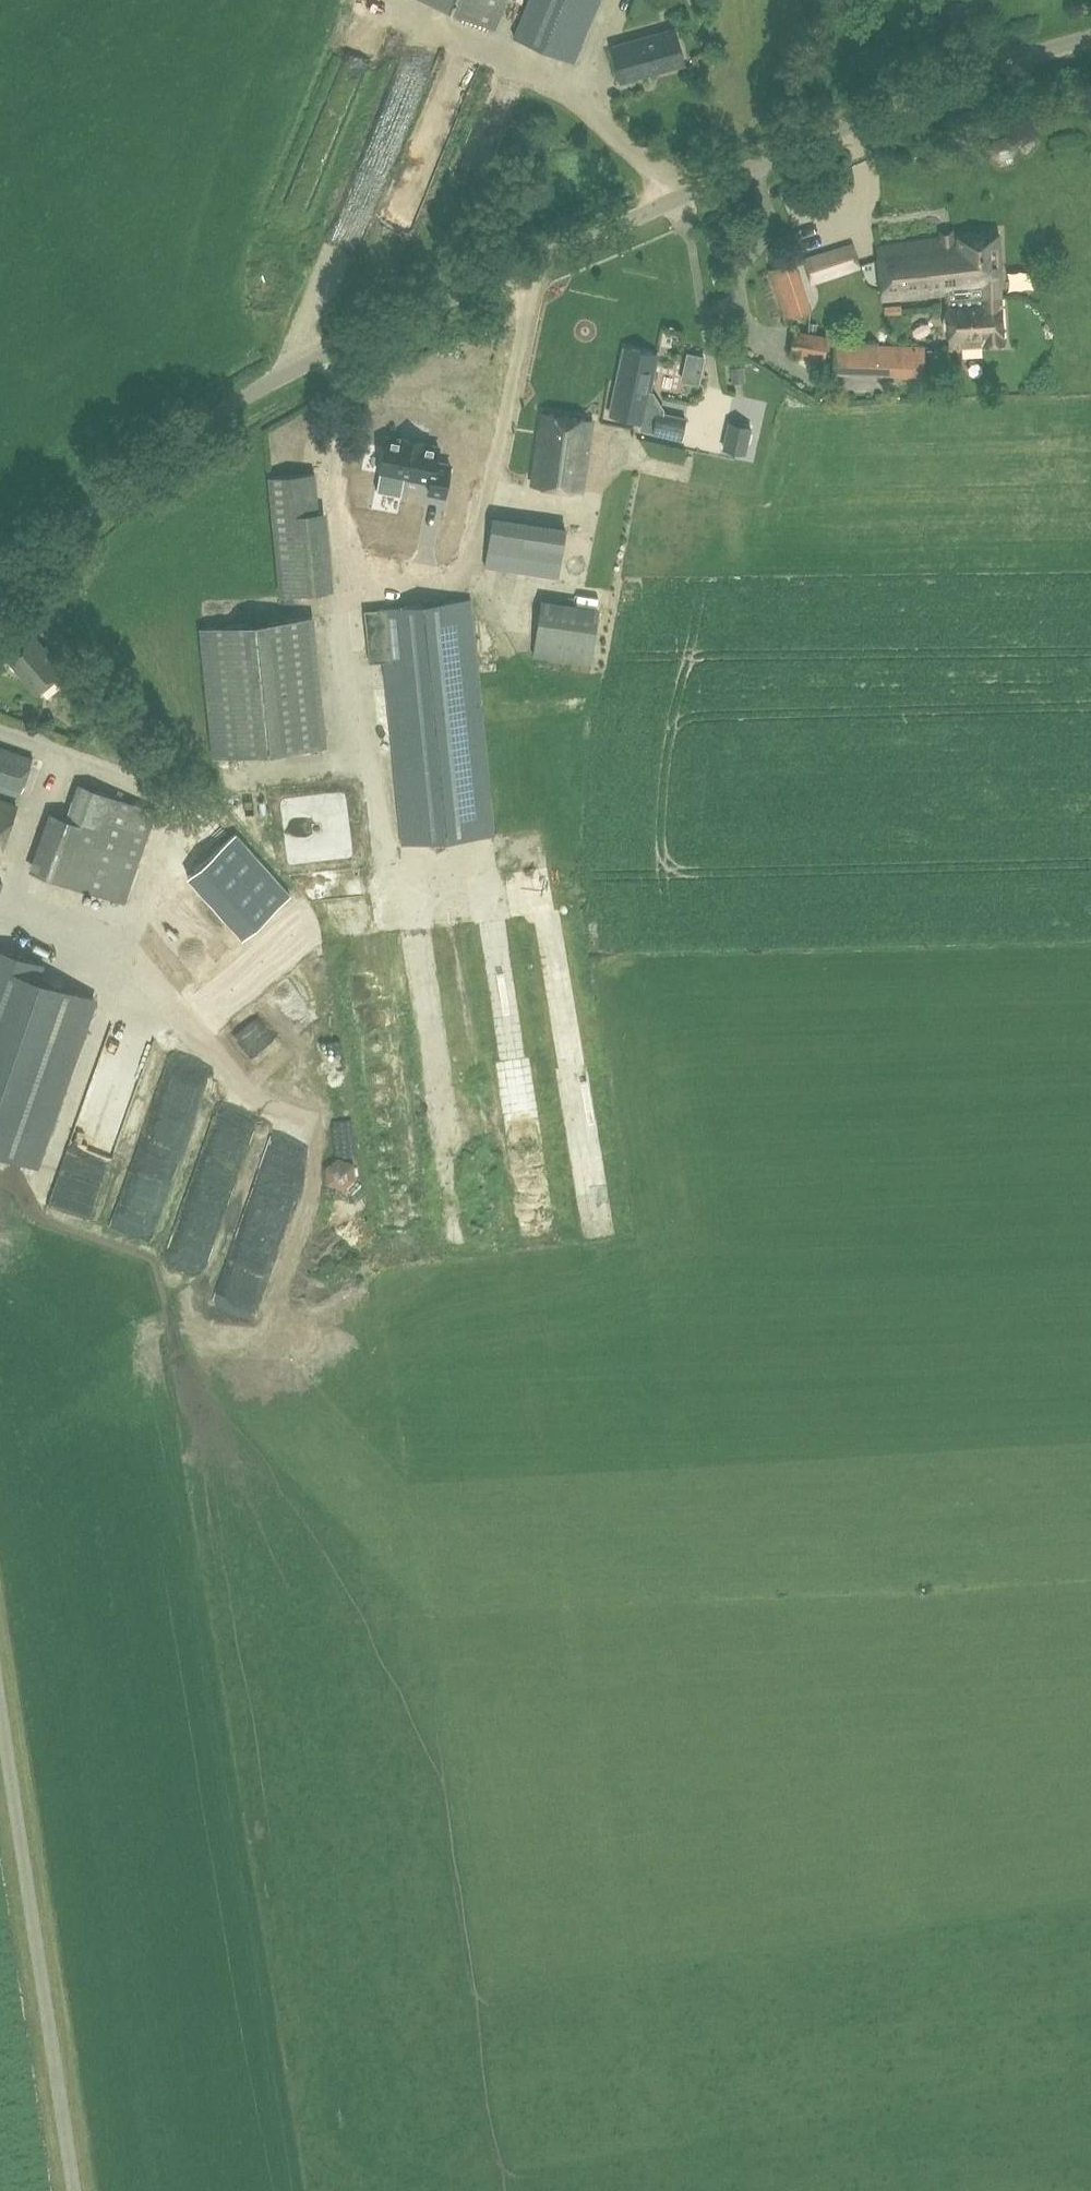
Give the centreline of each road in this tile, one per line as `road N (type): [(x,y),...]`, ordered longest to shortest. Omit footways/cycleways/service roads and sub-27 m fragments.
road 1 (unclassified): [(0,567),(183,436),(312,360),(872,116),(999,65),(1090,40)]
road 2 (unclassified): [(72,2190),(0,1735)]

